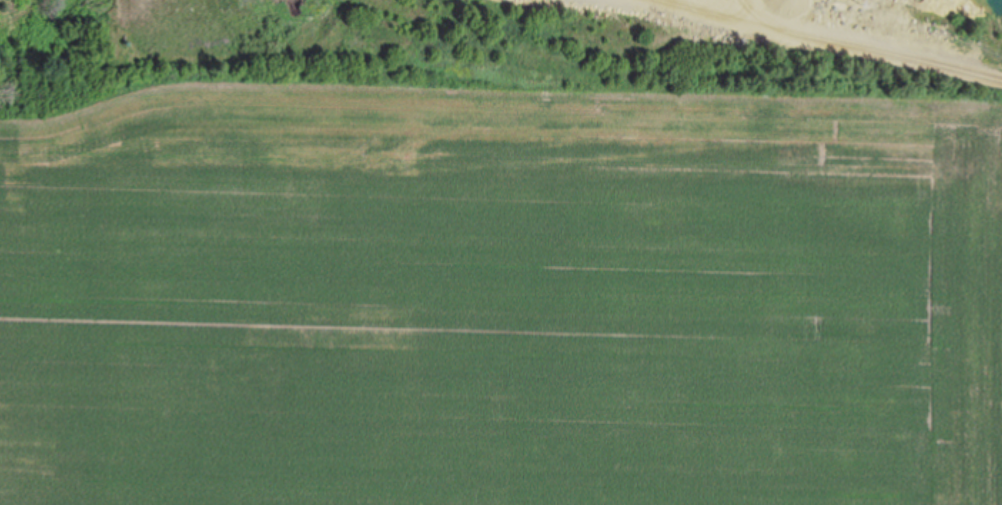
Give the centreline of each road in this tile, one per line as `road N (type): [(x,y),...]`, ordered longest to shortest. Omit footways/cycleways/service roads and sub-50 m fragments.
road 1 (residential): [(1001,76),(837,49),(625,0)]

